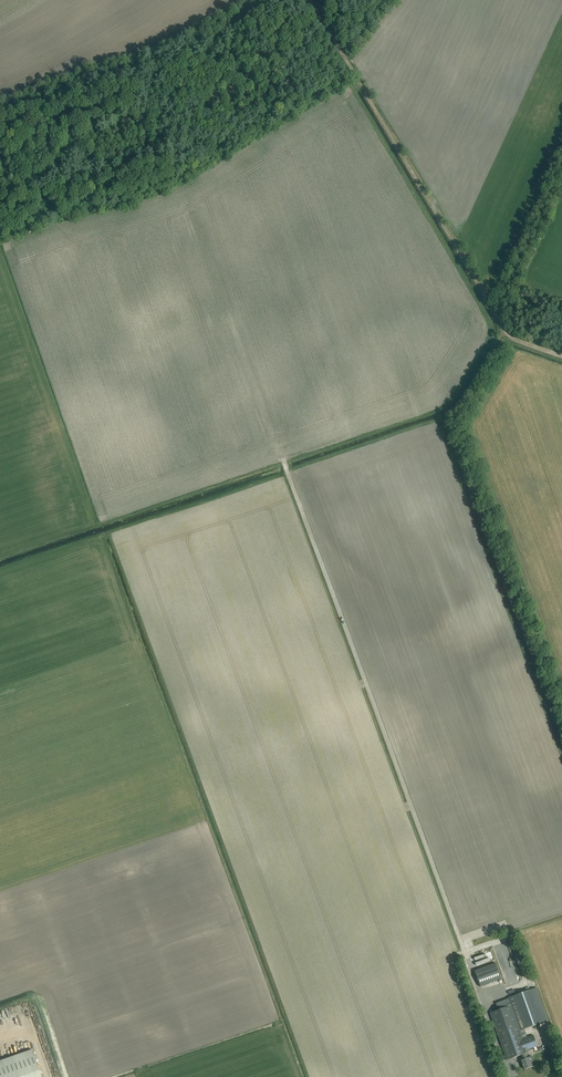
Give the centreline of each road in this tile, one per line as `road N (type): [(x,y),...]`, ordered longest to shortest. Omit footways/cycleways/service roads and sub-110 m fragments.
road 1 (track): [(319,17),(504,329)]

